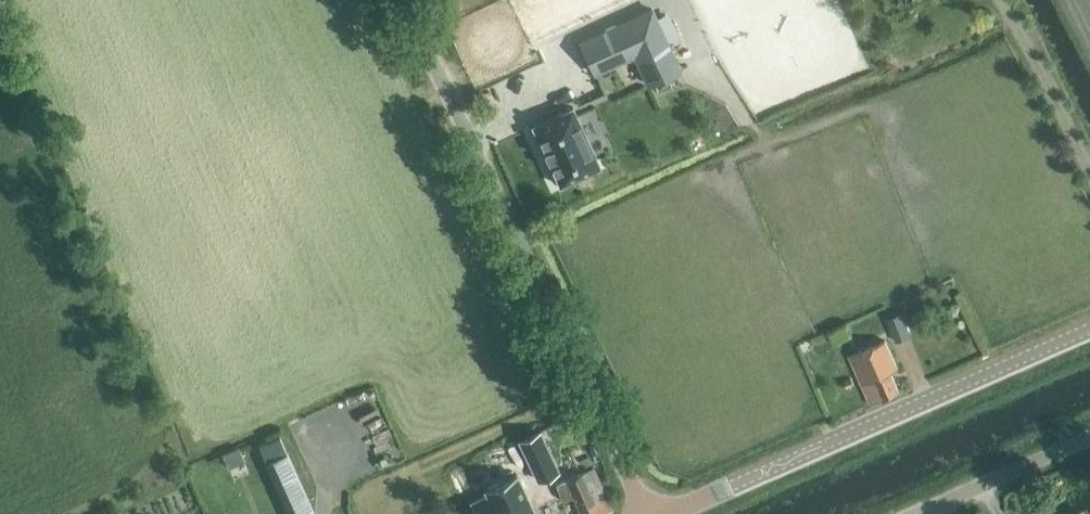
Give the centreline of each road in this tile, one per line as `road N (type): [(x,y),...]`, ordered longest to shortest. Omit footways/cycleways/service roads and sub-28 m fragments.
road 1 (tertiary): [(649,513),(404,0)]
road 2 (tertiary): [(673,513),(1089,328)]
road 3 (unclassified): [(907,513),(1089,434)]

